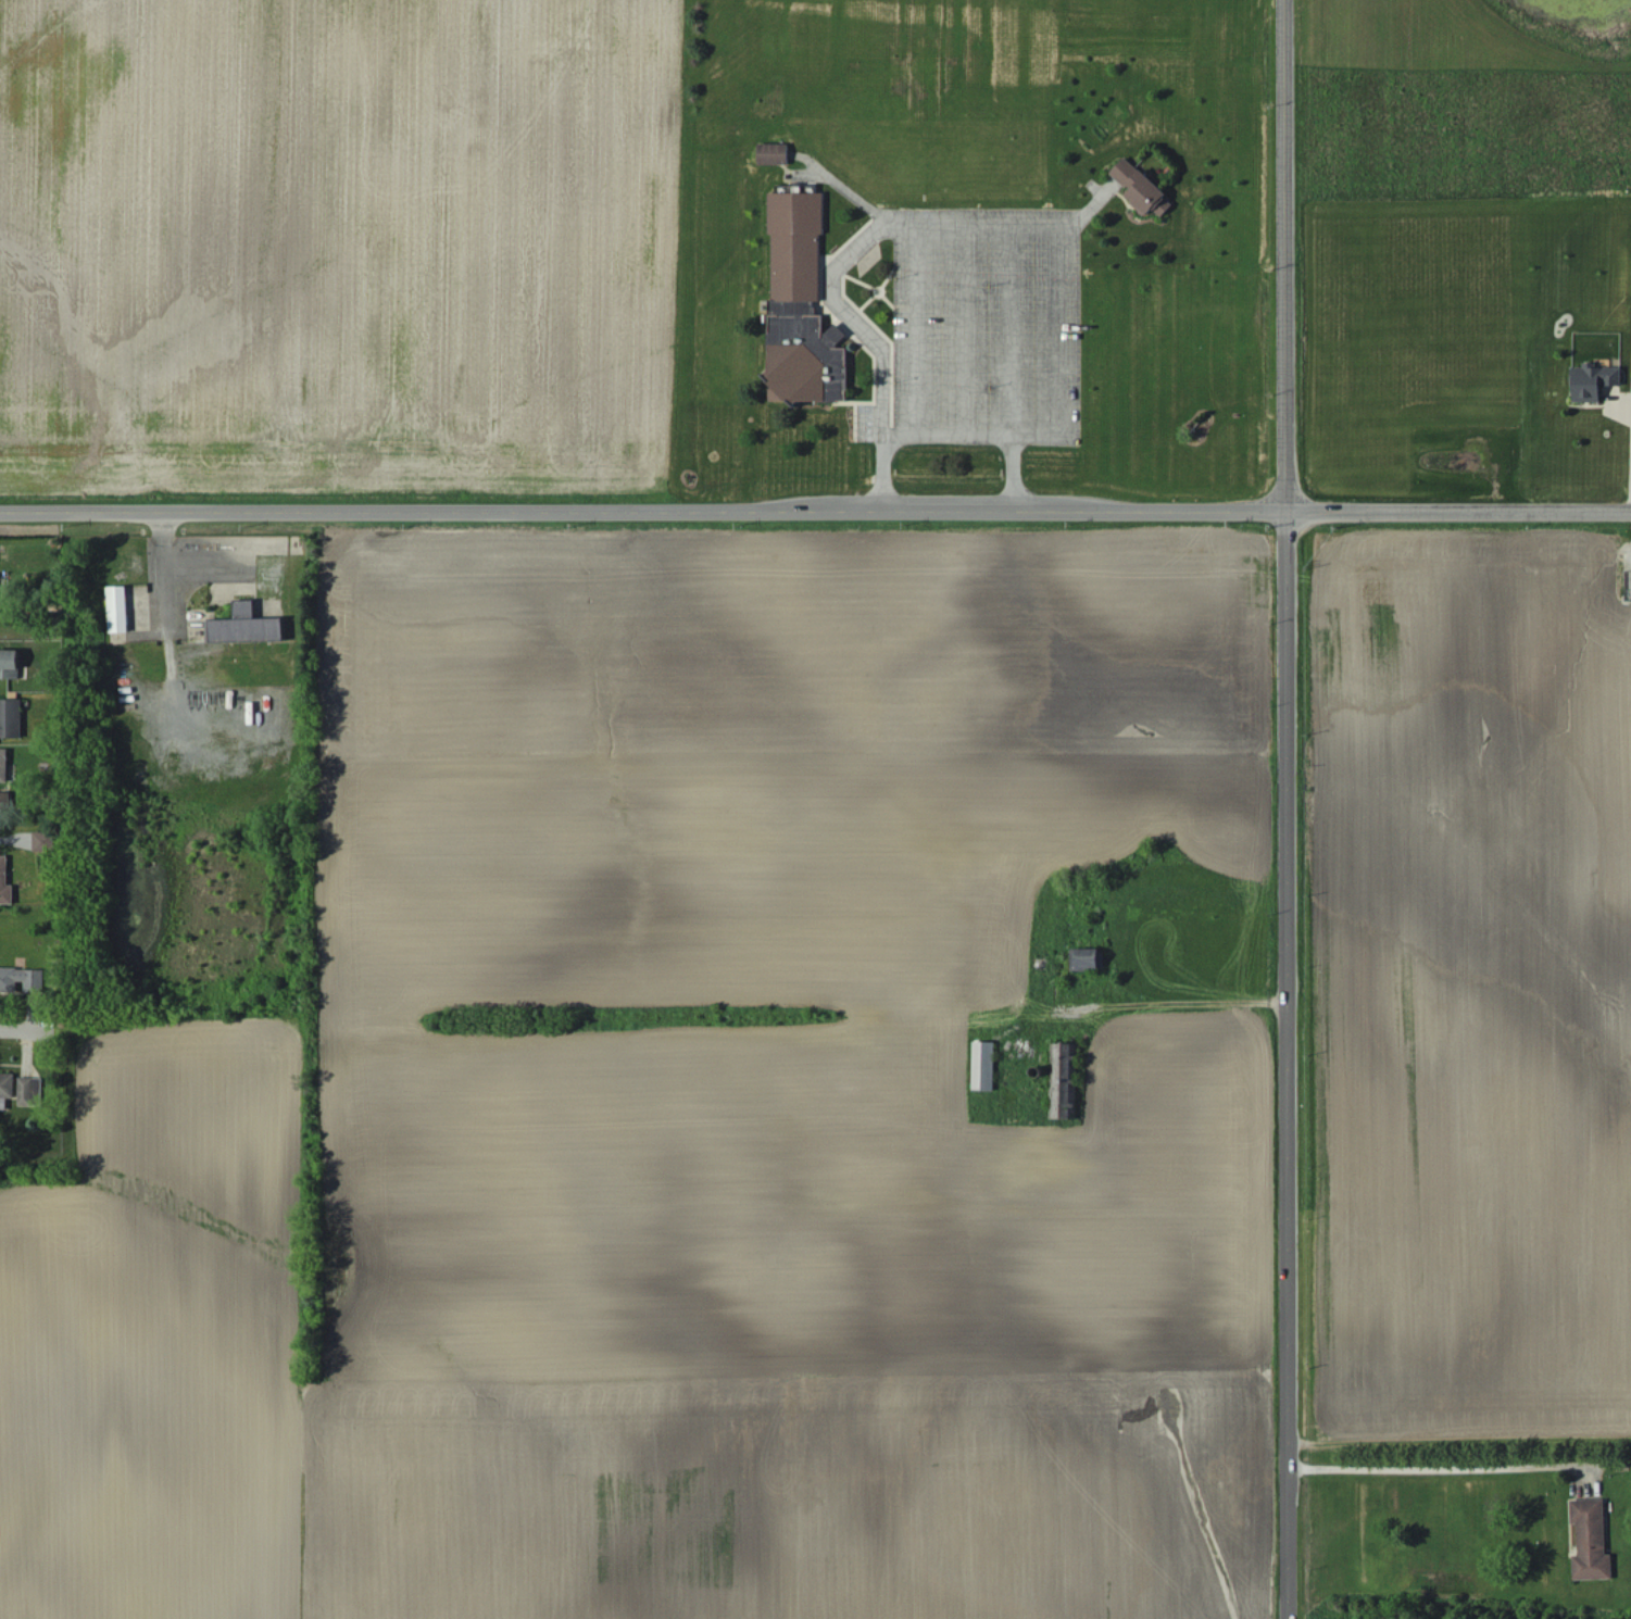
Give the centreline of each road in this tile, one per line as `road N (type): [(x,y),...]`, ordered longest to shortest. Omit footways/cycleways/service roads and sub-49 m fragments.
road 1 (residential): [(1630,509),(0,512)]
road 2 (tertiary): [(1284,510),(1290,1618)]
road 3 (tertiary): [(1282,0),(1284,510)]
road 4 (residential): [(158,512),(158,800)]

